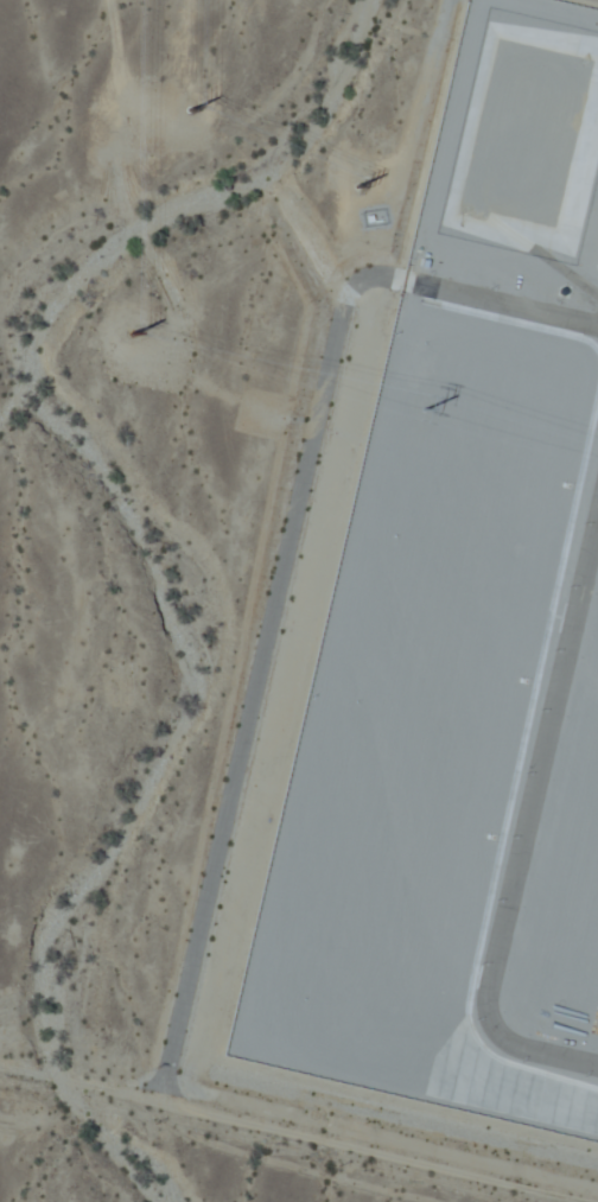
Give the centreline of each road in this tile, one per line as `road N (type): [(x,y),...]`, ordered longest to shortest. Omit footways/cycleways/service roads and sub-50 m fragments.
road 1 (track): [(0,1068),(584,1201)]

